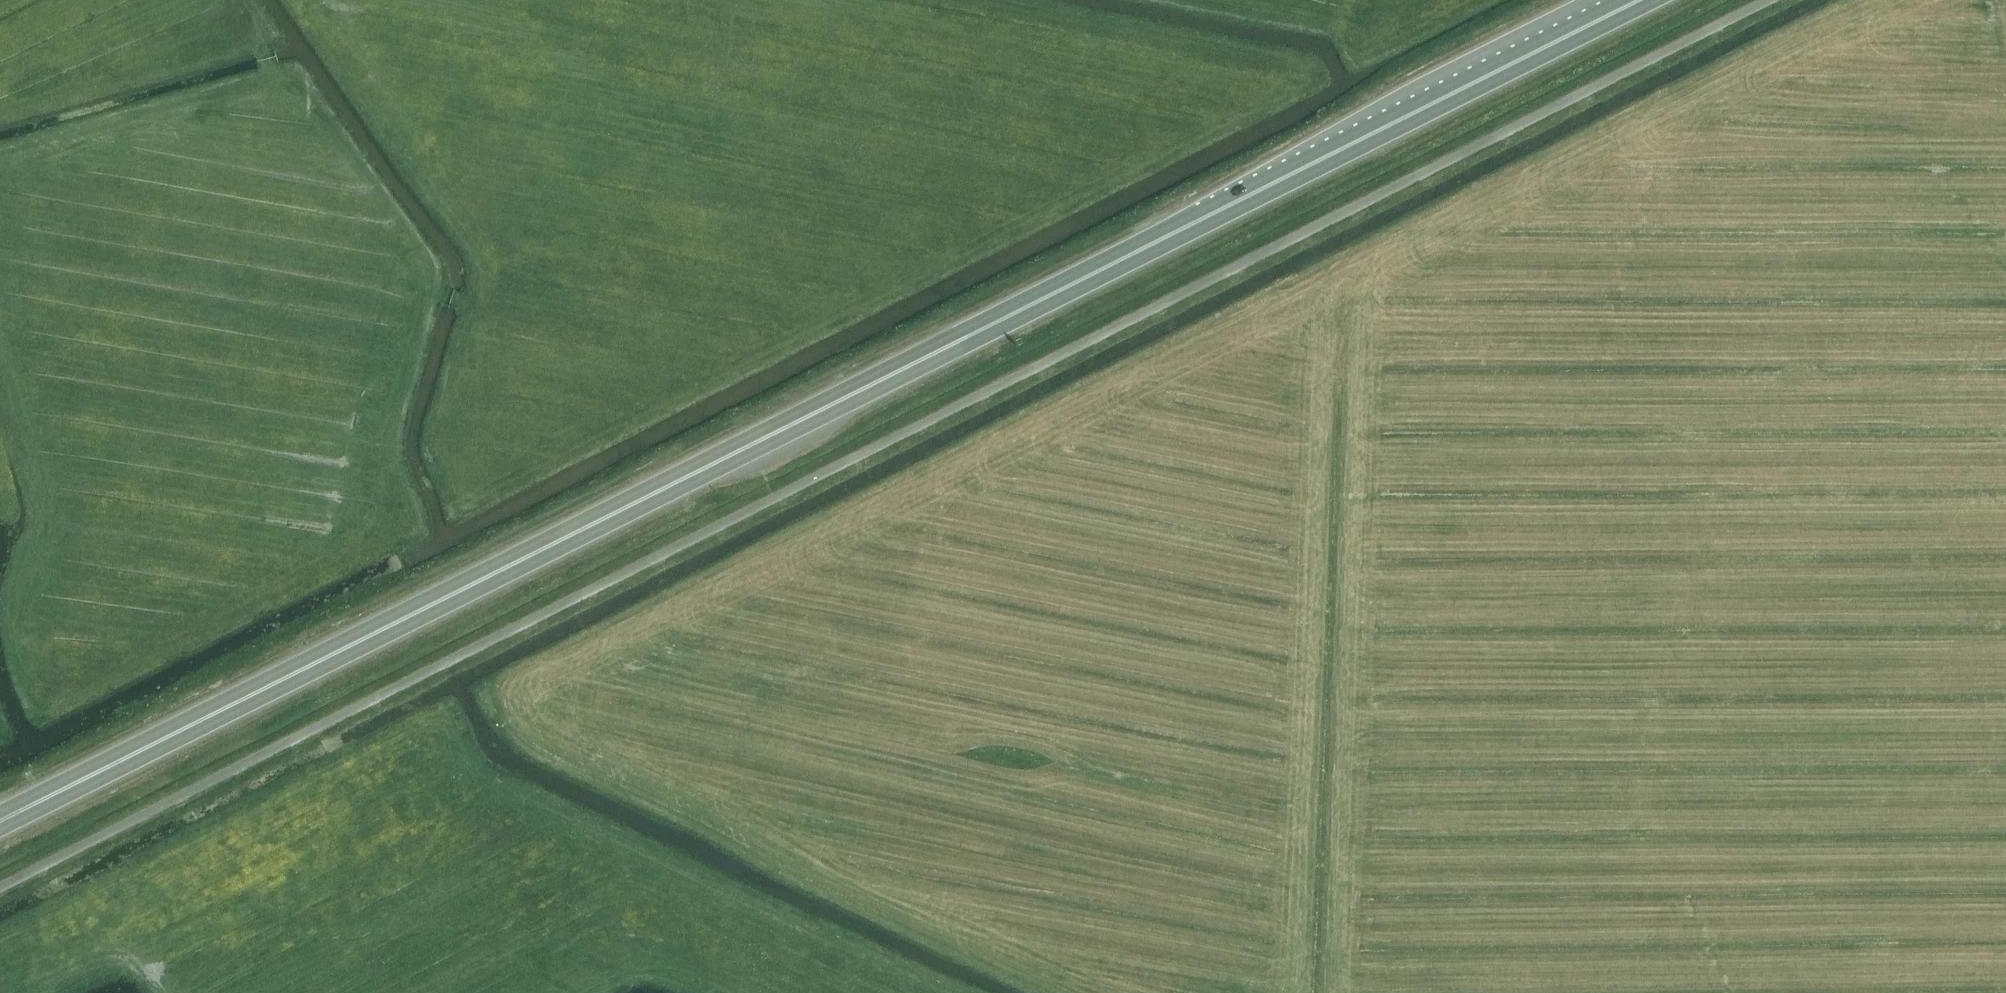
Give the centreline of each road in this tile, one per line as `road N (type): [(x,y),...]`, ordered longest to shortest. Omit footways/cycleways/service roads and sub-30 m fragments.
road 1 (trunk): [(0,821),(1641,0)]

